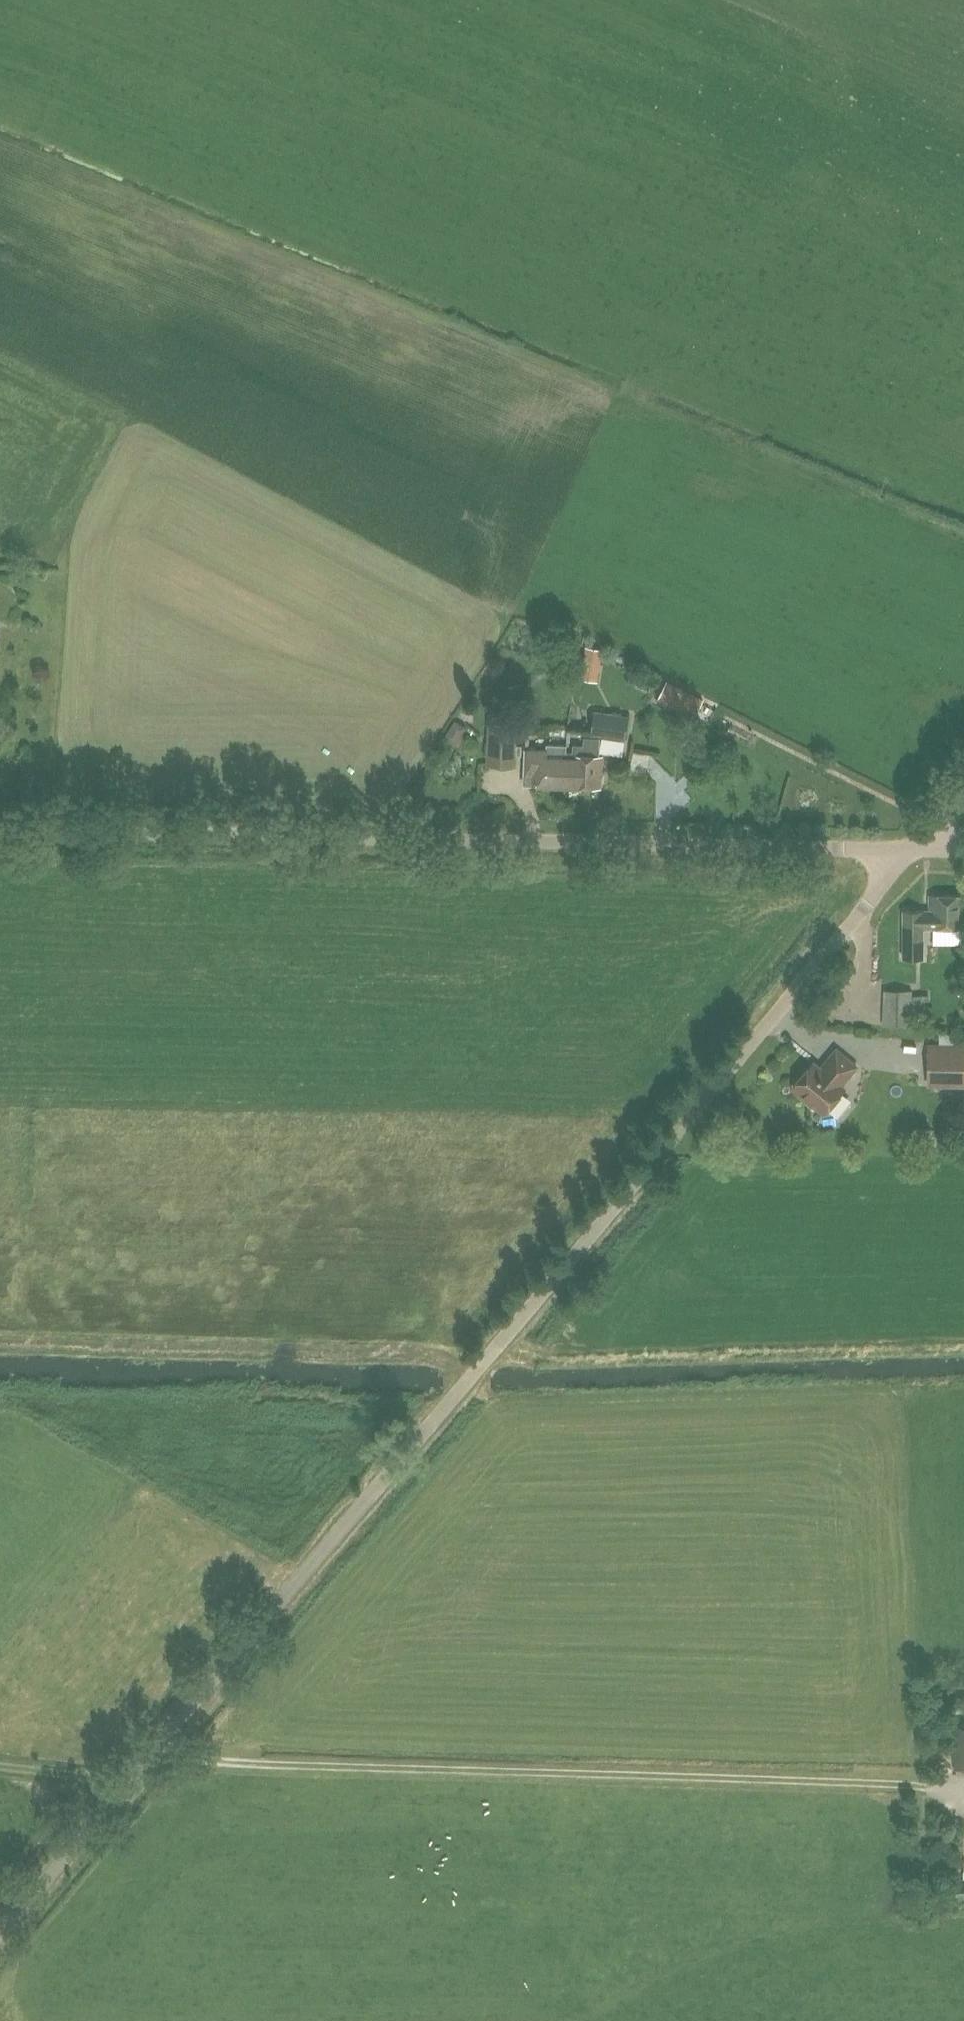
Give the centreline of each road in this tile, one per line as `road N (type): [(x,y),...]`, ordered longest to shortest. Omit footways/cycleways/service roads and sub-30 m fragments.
road 1 (unclassified): [(912,849),(0,1932)]
road 2 (unclassified): [(912,849),(0,833)]

